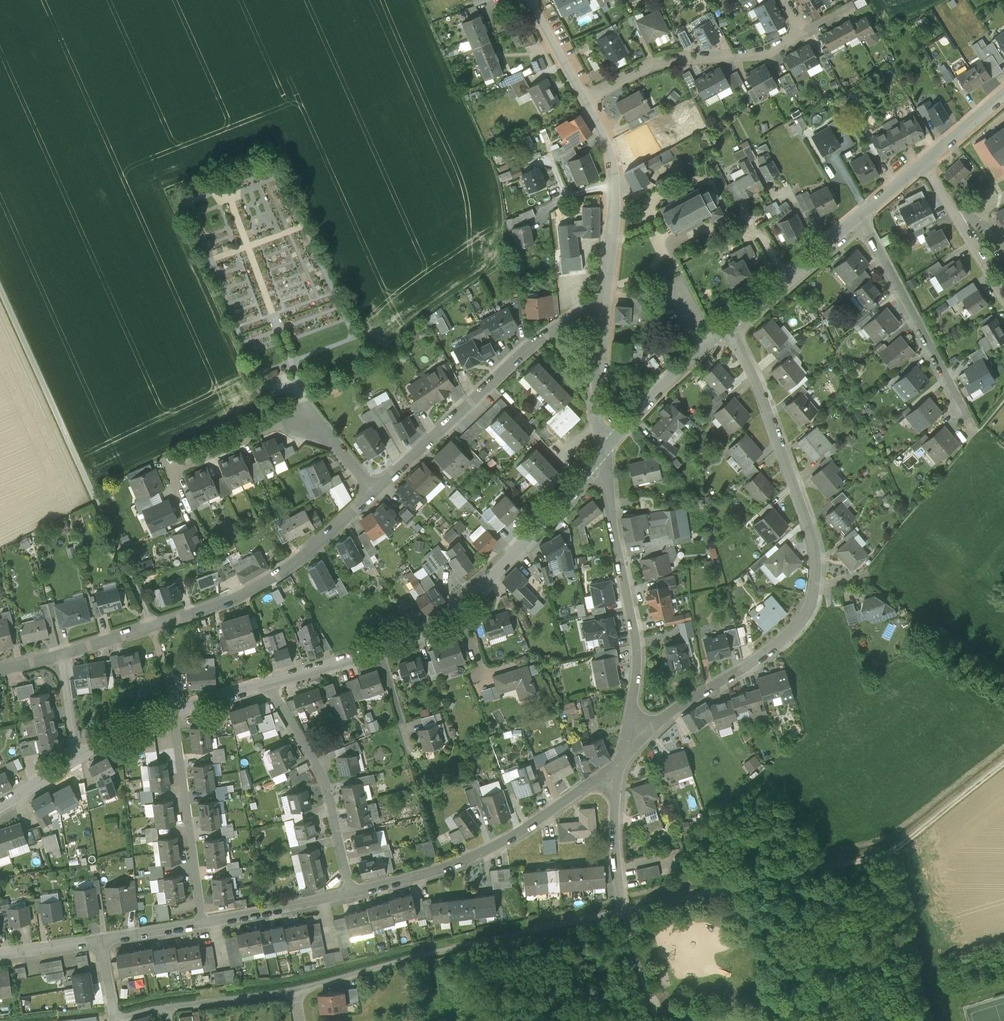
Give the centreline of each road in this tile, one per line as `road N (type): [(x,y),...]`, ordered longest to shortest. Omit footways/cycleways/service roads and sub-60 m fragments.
road 1 (unclassified): [(629,730),(667,717),(765,655),(813,600),(813,534),(730,325)]
road 2 (residential): [(268,684),(379,651),(459,610),(600,457)]
road 3 (unclassified): [(0,288),(152,626)]
road 4 (residential): [(625,910),(293,992)]
road 5 (residential): [(605,301),(530,344),(375,491)]
road 6 (unclassified): [(351,894),(465,861),(618,776)]
road 7 (unclassified): [(600,457),(637,640),(629,730)]
road 8 (residential): [(375,491),(265,585),(152,626)]
road 9 (residential): [(375,491),(305,414),(171,474)]
road 10 (track): [(1003,765),(891,851),(789,873)]
road 11 (residential): [(801,35),(765,53),(663,62),(585,99)]
road 12 (residential): [(351,894),(326,785),(268,684)]
road 13 (residential): [(858,217),(964,413)]
road 14 (unclassified): [(202,925),(174,713)]
road 15 (residential): [(605,301),(615,185),(585,99)]
road 16 (residential): [(0,807),(126,729),(174,713)]
road 17 (residential): [(600,457),(730,325)]
road 18 (residential): [(293,992),(116,1018)]
road 19 (track): [(789,873),(625,910)]
road 20 (residential): [(730,325),(858,217)]
road 21 (residential): [(152,626),(0,668)]
road 22 (residential): [(923,164),(1003,299)]
road 23 (residential): [(600,457),(605,301)]
road 24 (unclassified): [(202,925),(351,894)]
road 25 (unclassified): [(618,776),(614,828),(625,910)]

